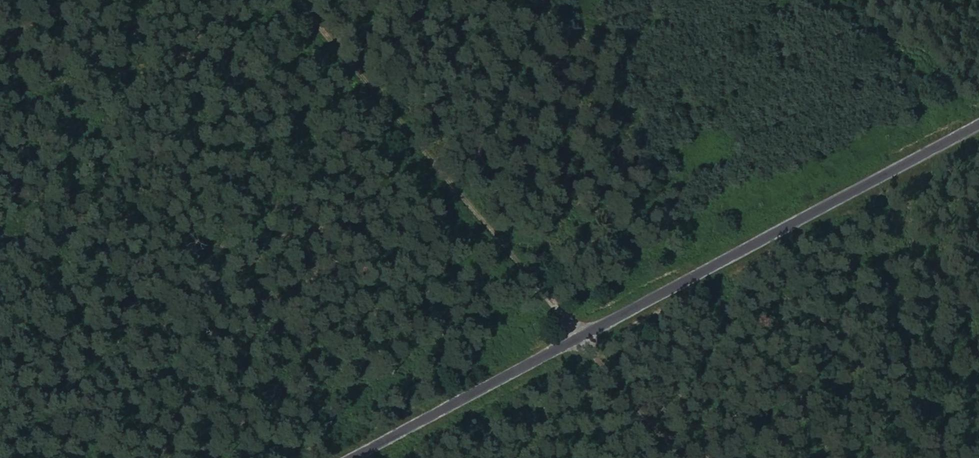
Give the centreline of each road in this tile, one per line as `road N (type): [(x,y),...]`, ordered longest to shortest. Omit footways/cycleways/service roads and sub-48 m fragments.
road 1 (unclassified): [(978,130),(362,457)]
road 2 (track): [(680,457),(294,0)]

